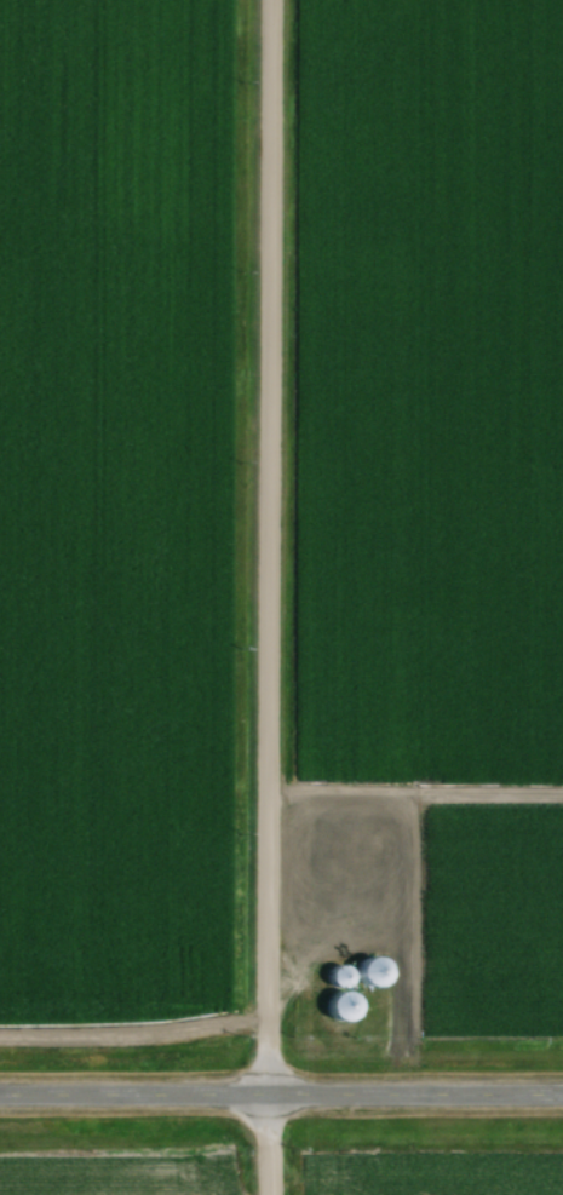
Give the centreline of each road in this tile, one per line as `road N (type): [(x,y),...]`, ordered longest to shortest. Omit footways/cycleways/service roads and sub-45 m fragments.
road 1 (residential): [(272,1194),(275,0)]
road 2 (secondary): [(562,1102),(0,1099)]

